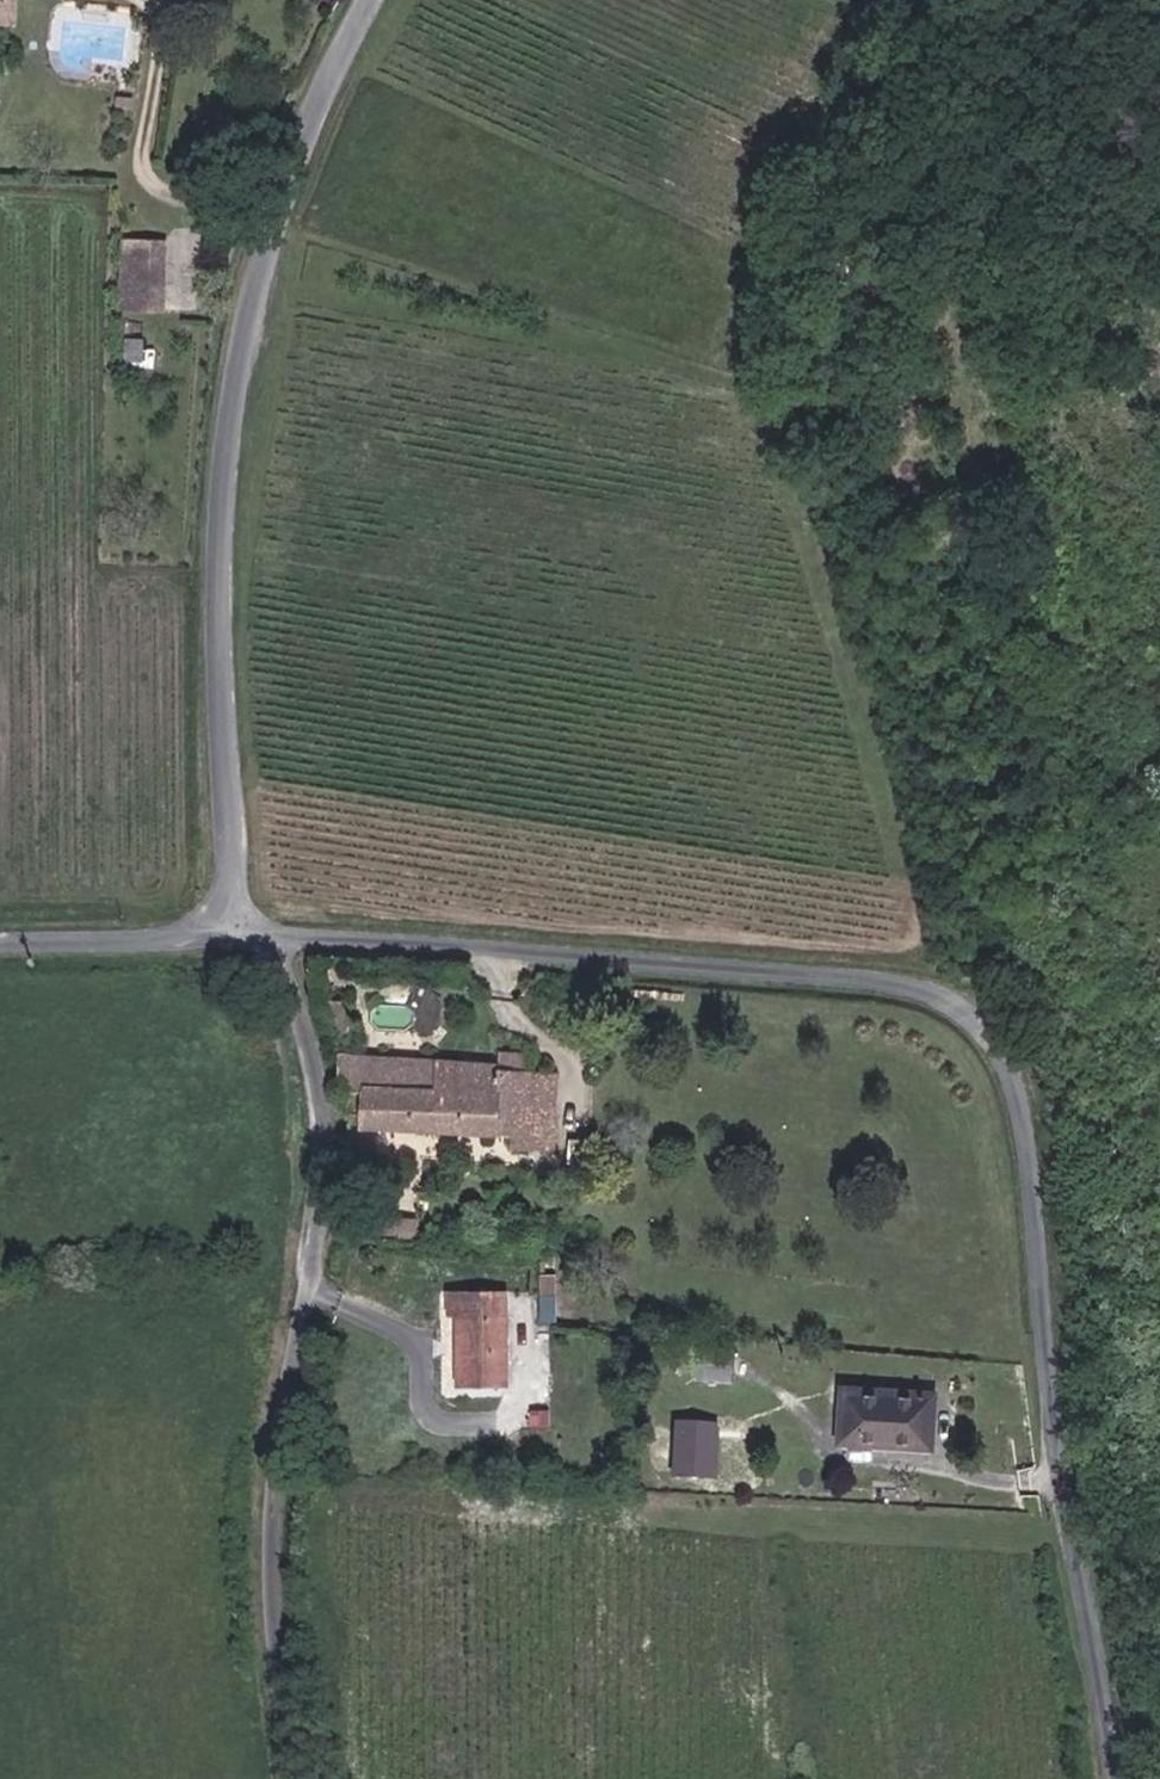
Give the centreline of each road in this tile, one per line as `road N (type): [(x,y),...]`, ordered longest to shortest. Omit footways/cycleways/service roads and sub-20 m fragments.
road 1 (unclassified): [(1118,1778),(1050,1353),(1031,1134),(1001,1047),(964,1013),(918,991),(449,946),(290,939)]
road 2 (unclassified): [(375,0),(293,176),(243,368),(228,513),(236,845),(228,938)]
road 3 (unclassified): [(290,939),(330,1124),(328,1217),(287,1450),(279,1564),(300,1778)]
road 4 (unclassified): [(228,938),(0,944)]

